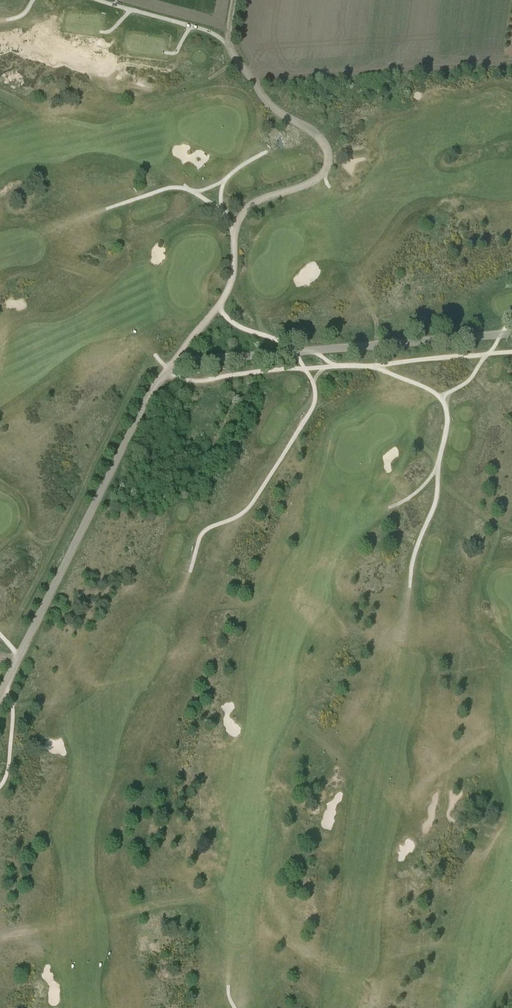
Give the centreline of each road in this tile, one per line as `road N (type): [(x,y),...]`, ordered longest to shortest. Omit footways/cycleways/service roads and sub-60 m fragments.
road 1 (unclassified): [(0,692),(148,396),(174,369),(511,333)]
road 2 (track): [(234,0),(229,36),(236,61),(272,107),(319,137),(328,160),(311,183),(242,212),(227,292),(162,377)]
road 3 (track): [(190,570),(202,532),(253,502),(313,404),(312,382),(288,345),(234,324),(219,306)]
road 4 (track): [(164,376),(199,381),(511,352)]
road 5 (track): [(410,586),(434,506),(446,407),(435,393),(378,365)]
road 6 (track): [(230,46),(210,32),(99,0)]
road 7 (track): [(222,210),(176,187),(111,207)]

